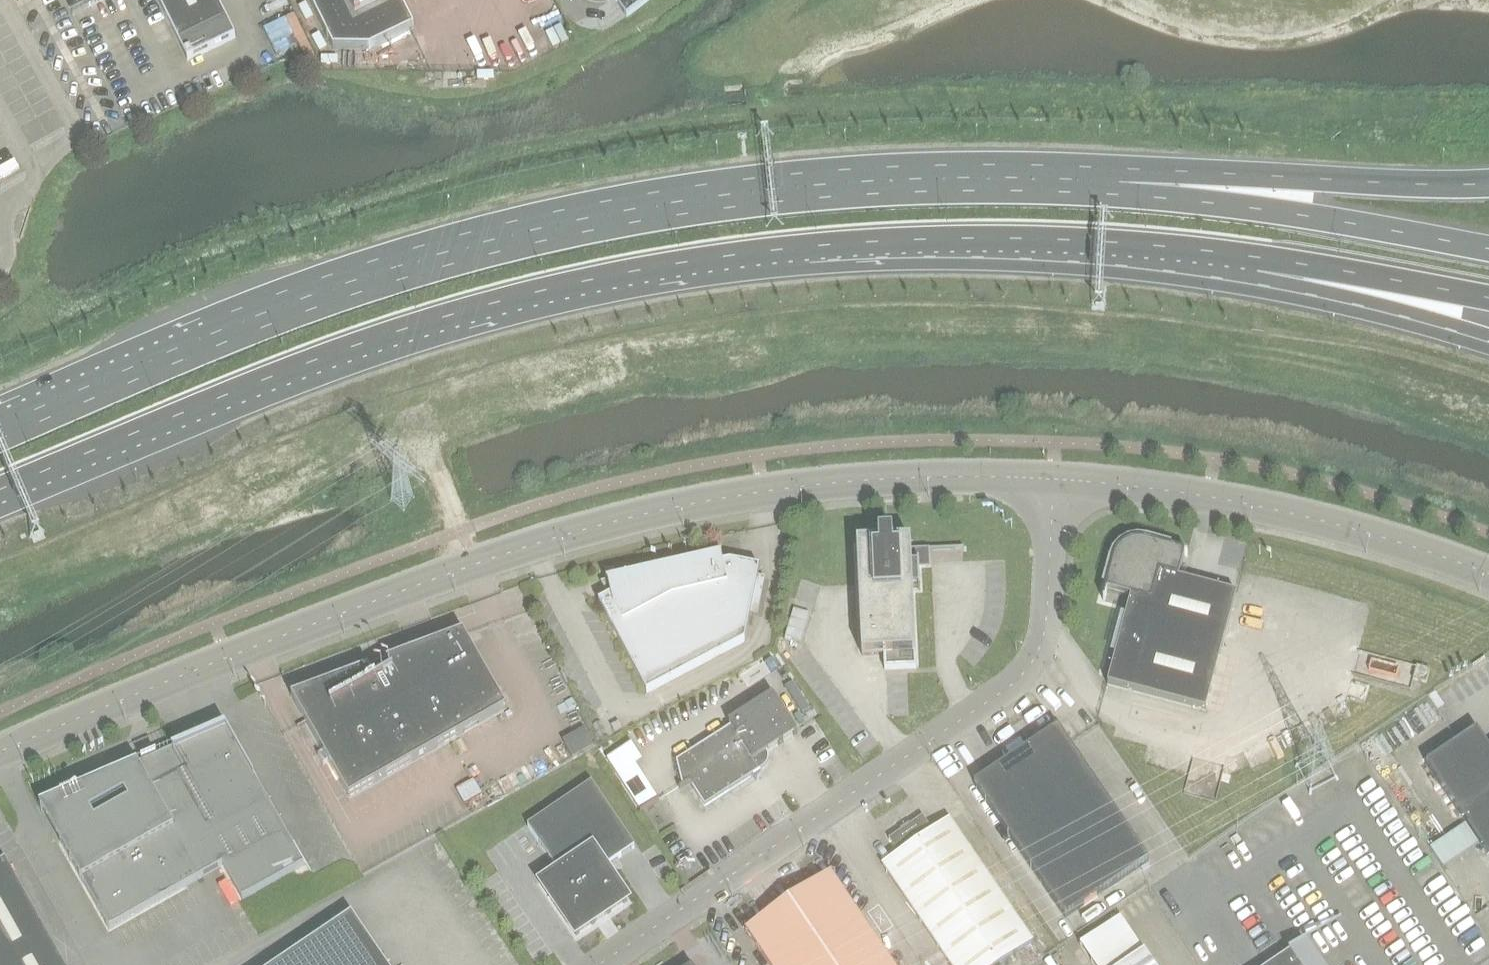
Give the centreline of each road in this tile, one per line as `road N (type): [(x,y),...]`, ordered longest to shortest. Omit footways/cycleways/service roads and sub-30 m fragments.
road 1 (trunk): [(0,491),(336,352),(583,282),(896,241),(1054,240),(1257,258)]
road 2 (trunk): [(1119,189),(898,185),(711,202),(566,227),(333,295),(0,433)]
road 3 (tertiary): [(1053,480),(834,485),(611,524),(375,601),(0,752)]
road 4 (unclassified): [(598,964),(1018,677),(1046,619),(1053,480)]
road 5 (tertiary): [(1488,574),(1294,515),(1053,480)]
road 6 (trunk): [(1488,249),(1119,189)]
road 7 (trunk): [(1488,185),(1119,189)]
road 8 (trunk): [(1257,258),(1488,342)]
road 9 (trunk): [(1257,258),(1488,298)]

